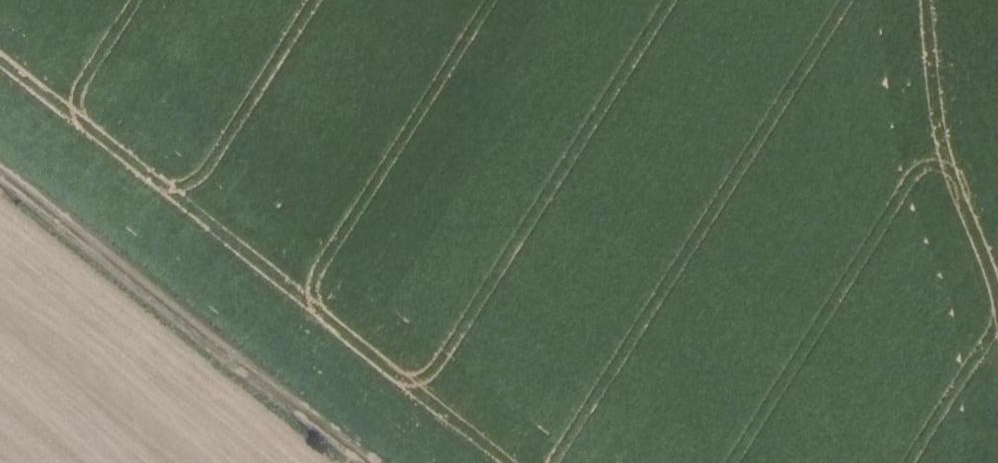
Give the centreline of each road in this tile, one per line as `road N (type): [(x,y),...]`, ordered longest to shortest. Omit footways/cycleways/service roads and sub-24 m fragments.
road 1 (track): [(0,167),(364,462)]

